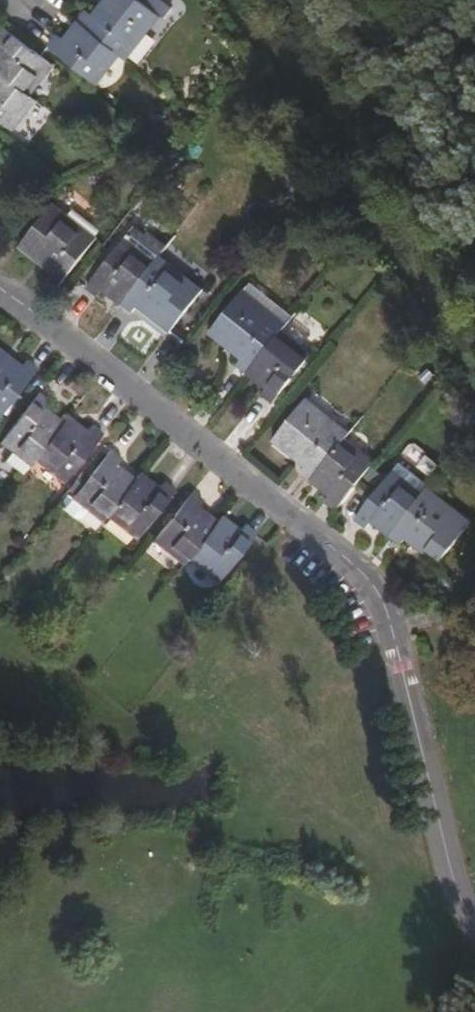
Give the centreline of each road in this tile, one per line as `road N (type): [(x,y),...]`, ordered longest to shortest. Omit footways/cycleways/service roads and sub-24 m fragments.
road 1 (residential): [(0,287),(354,563),(382,594),(447,854),(474,921)]

